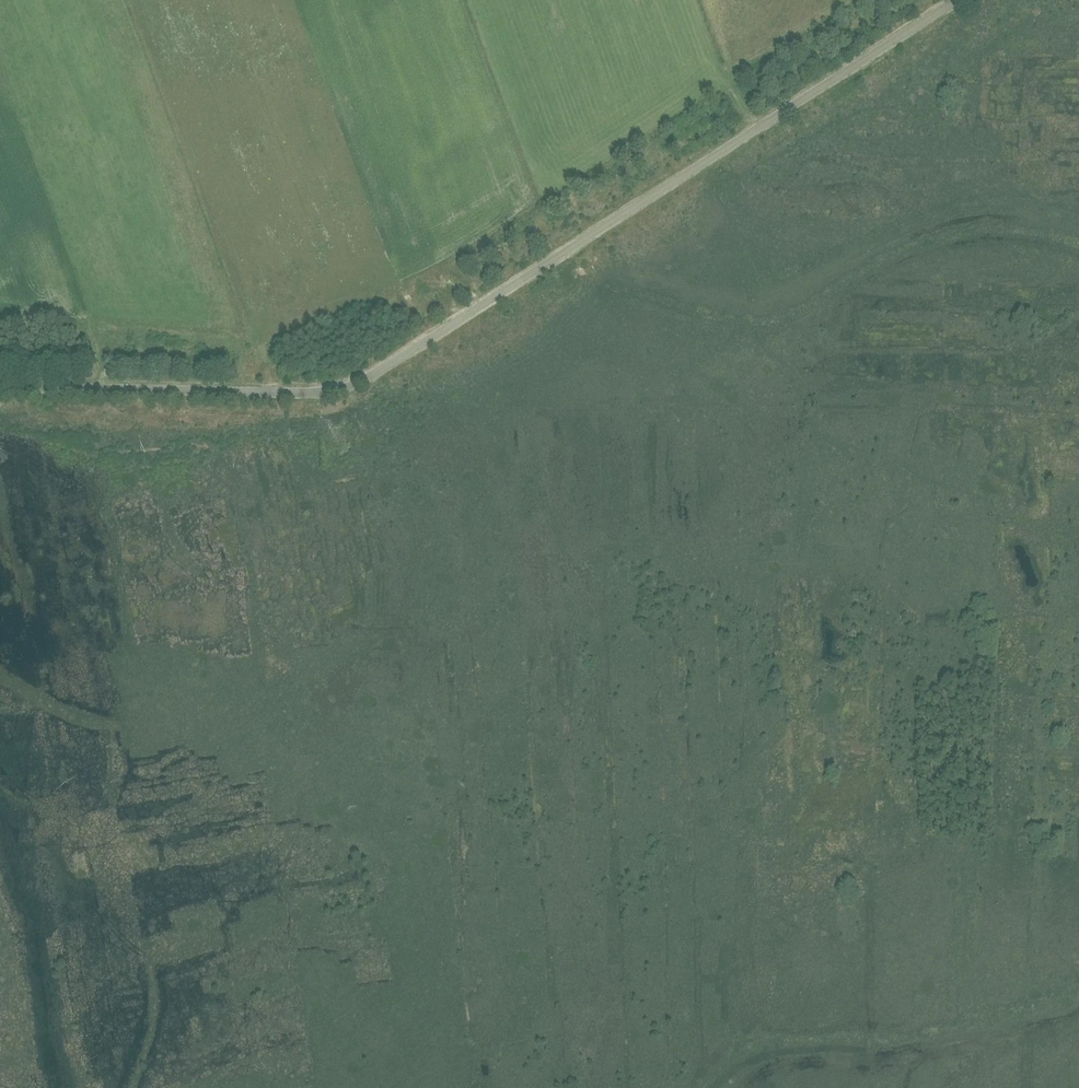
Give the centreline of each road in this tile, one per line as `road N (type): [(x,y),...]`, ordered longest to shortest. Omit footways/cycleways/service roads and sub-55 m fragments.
road 1 (unclassified): [(0,389),(350,390),(960,0)]

